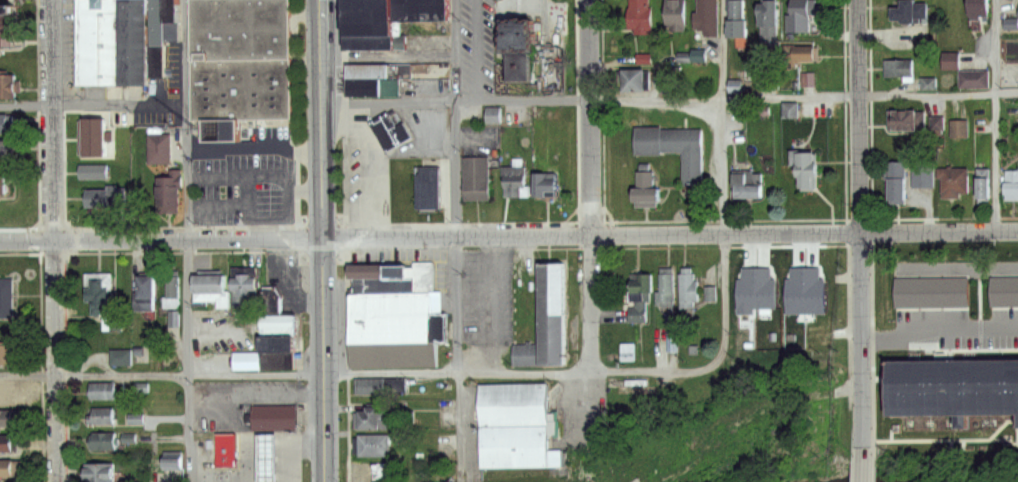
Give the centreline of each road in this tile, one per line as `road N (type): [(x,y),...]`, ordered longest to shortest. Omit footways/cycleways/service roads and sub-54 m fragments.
road 1 (residential): [(324,238),(1017,231)]
road 2 (residential): [(56,481),(47,0)]
road 3 (primary): [(325,481),(319,0)]
road 4 (residential): [(863,464),(858,0)]
road 5 (residential): [(589,0),(593,400)]
road 6 (residential): [(0,240),(324,238)]
road 7 (residential): [(325,371),(593,373)]

